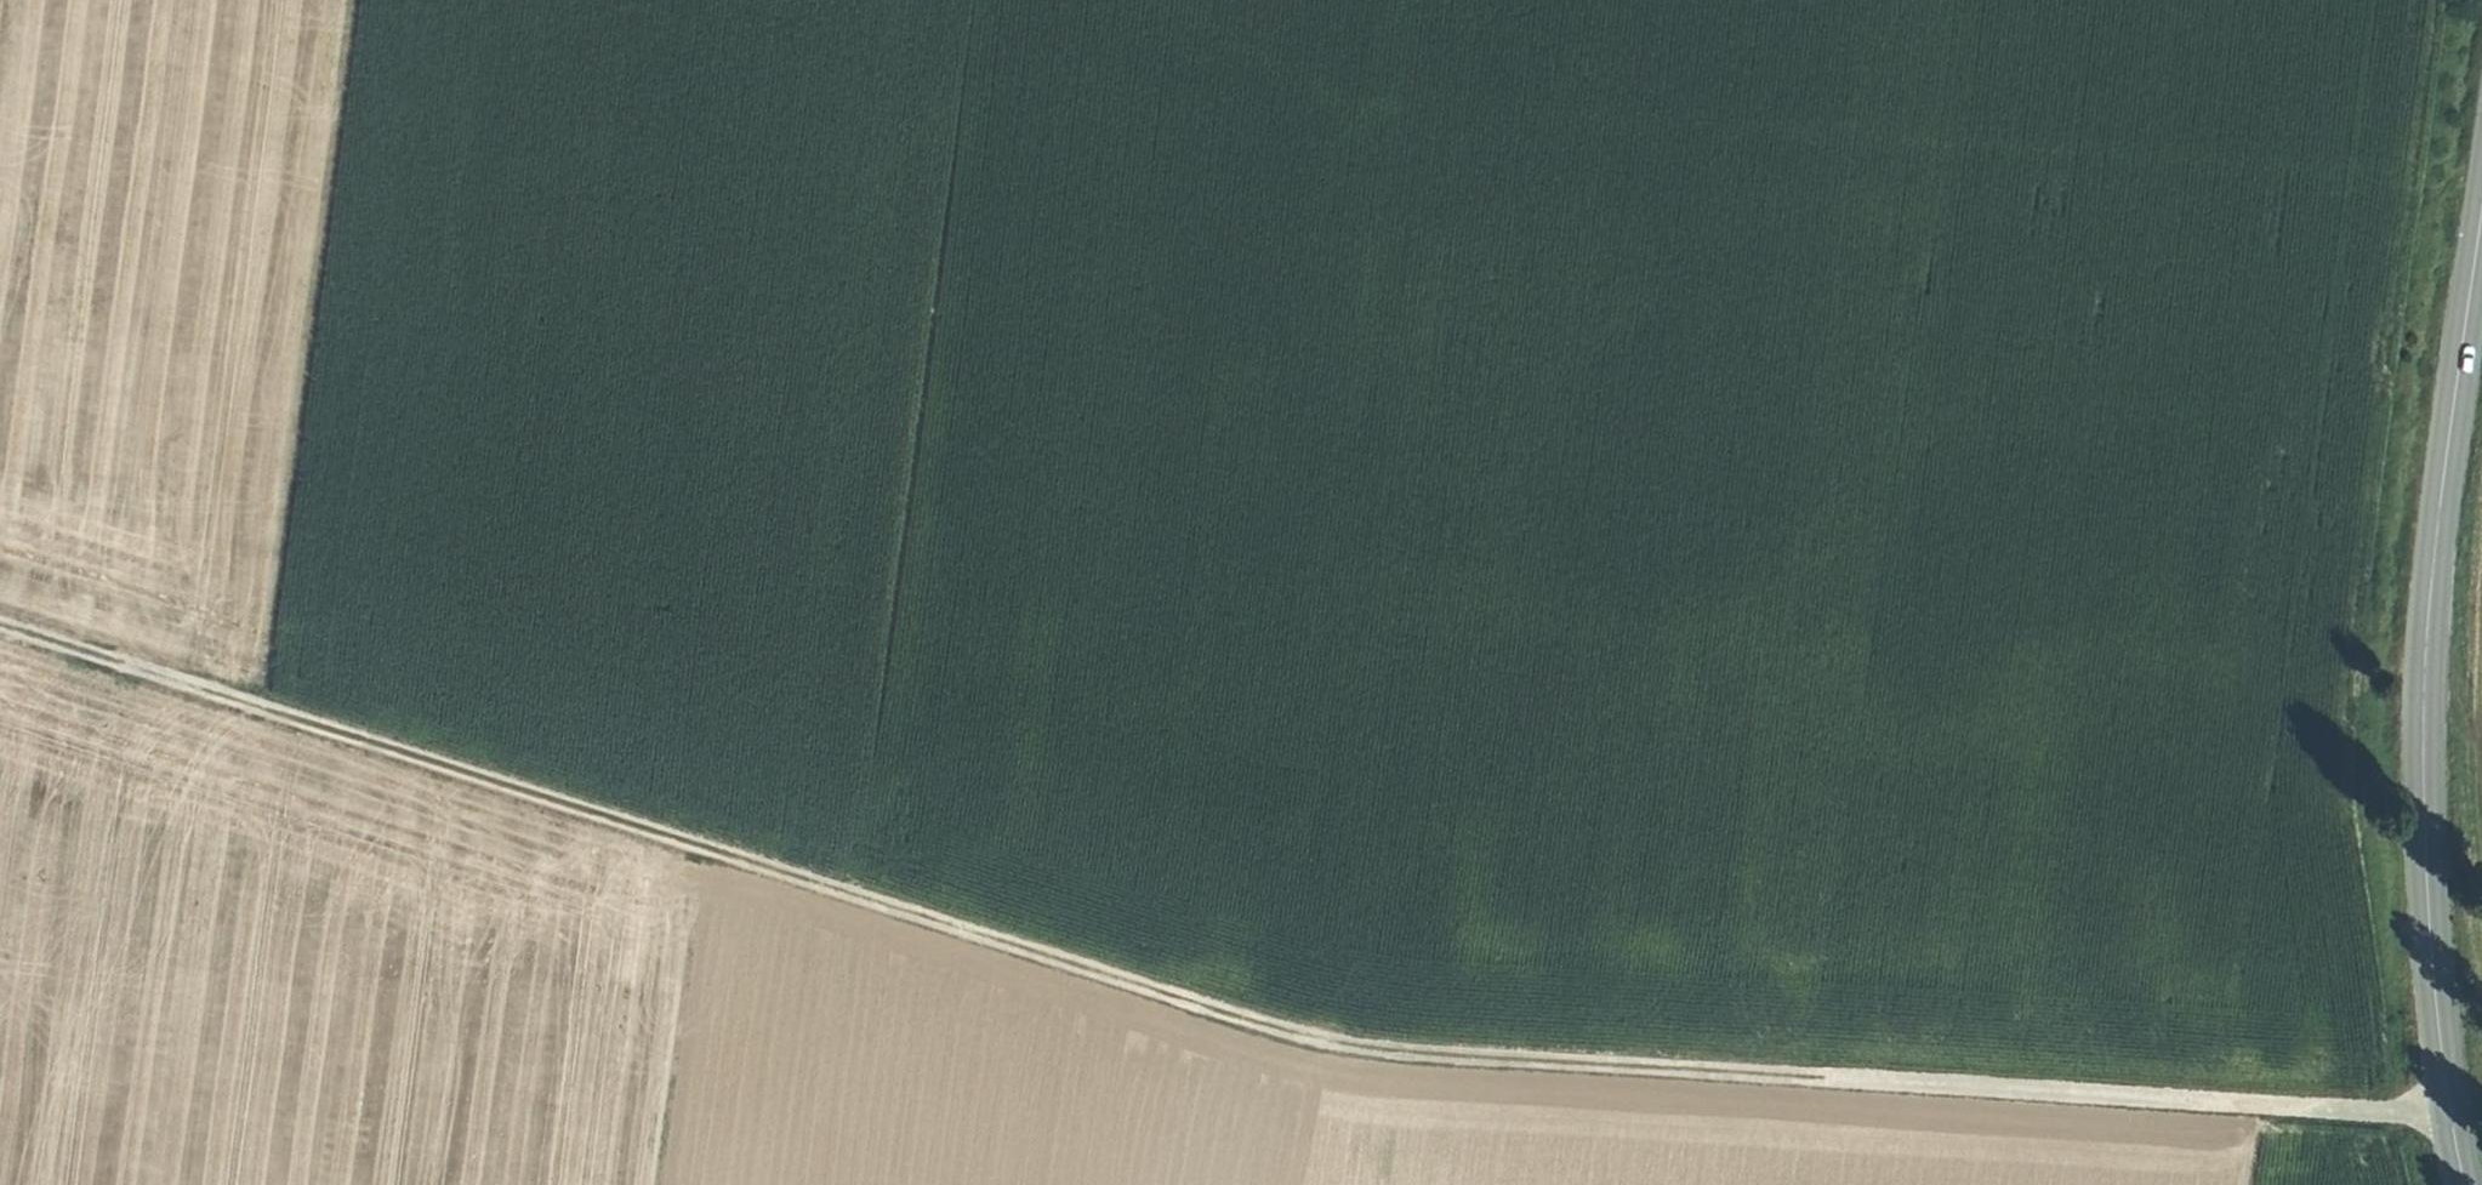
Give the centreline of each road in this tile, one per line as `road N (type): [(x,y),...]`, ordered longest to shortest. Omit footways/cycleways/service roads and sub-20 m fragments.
road 1 (track): [(0,624),(1337,1048),(2455,1119)]
road 2 (secondary): [(2481,224),(2433,551),(2422,724),(2440,1036),(2466,1184)]
road 3 (track): [(2428,627),(2481,766)]

